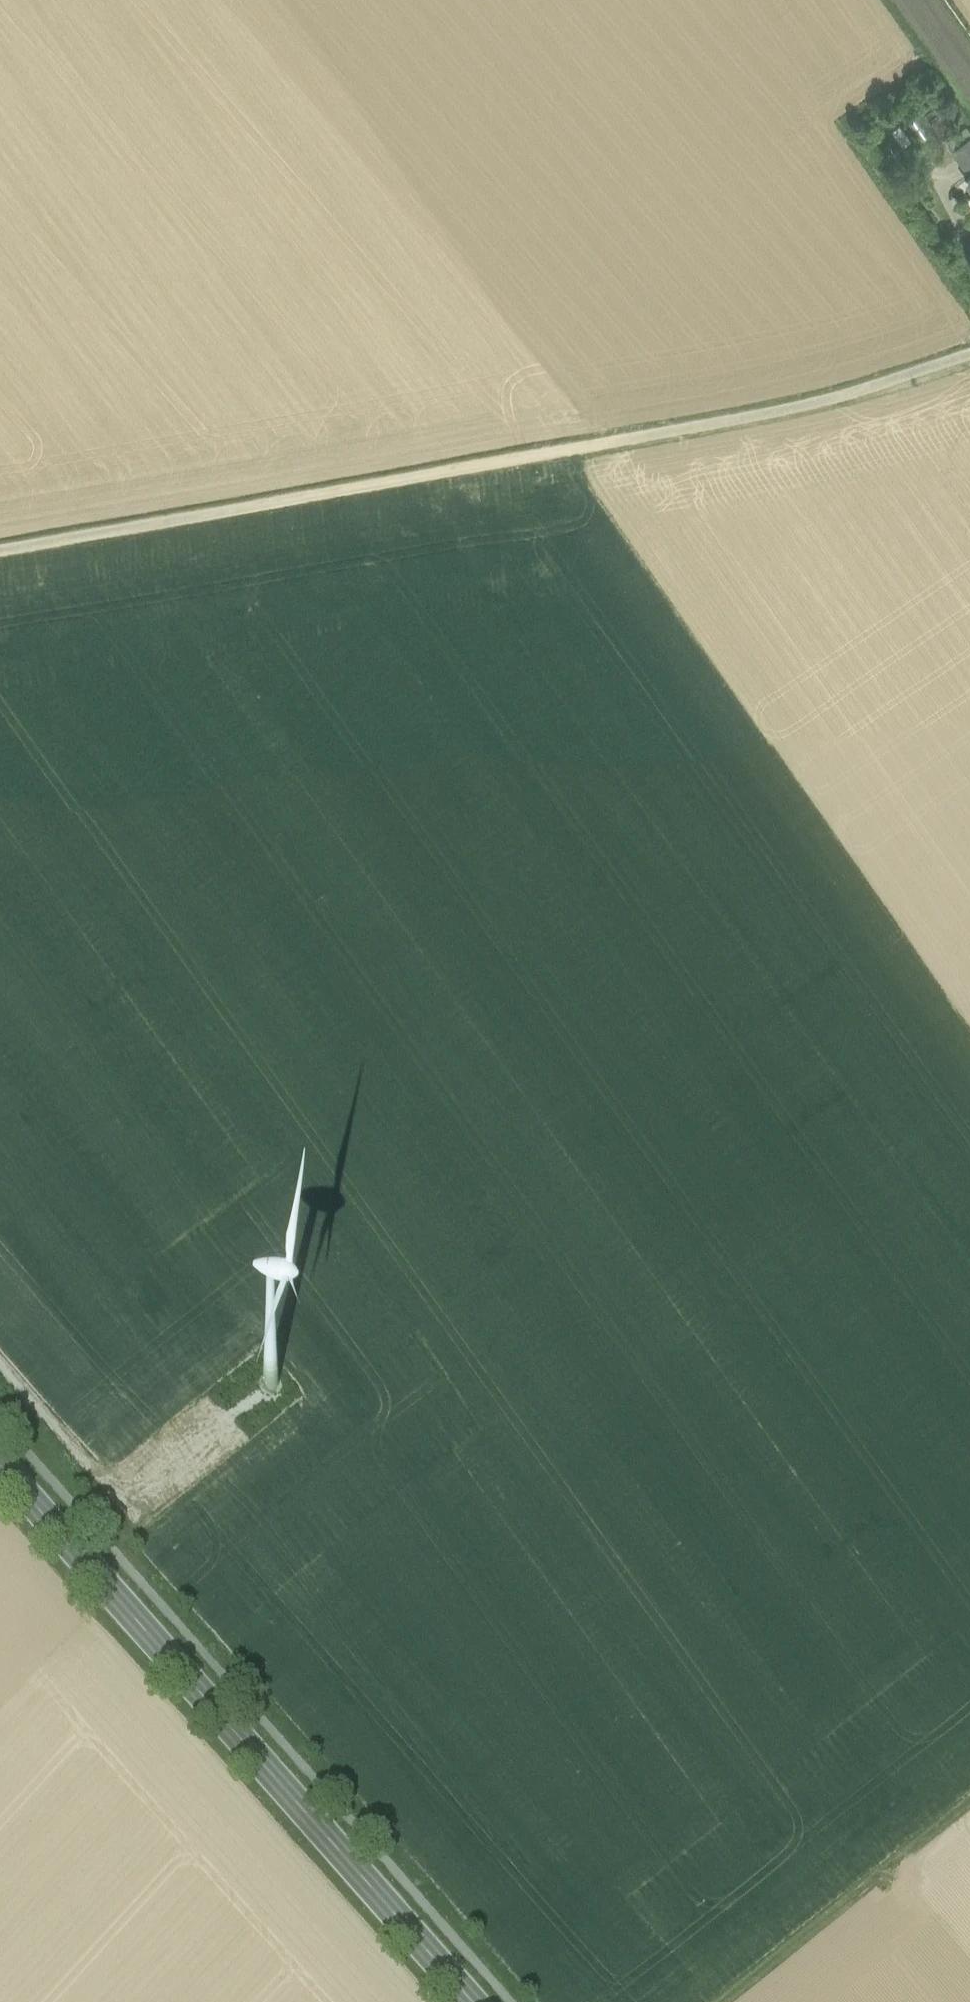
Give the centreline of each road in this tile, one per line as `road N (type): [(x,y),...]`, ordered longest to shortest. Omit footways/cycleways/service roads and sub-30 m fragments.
road 1 (unclassified): [(969,354),(832,400),(0,549)]
road 2 (primary): [(0,1475),(470,2001)]

